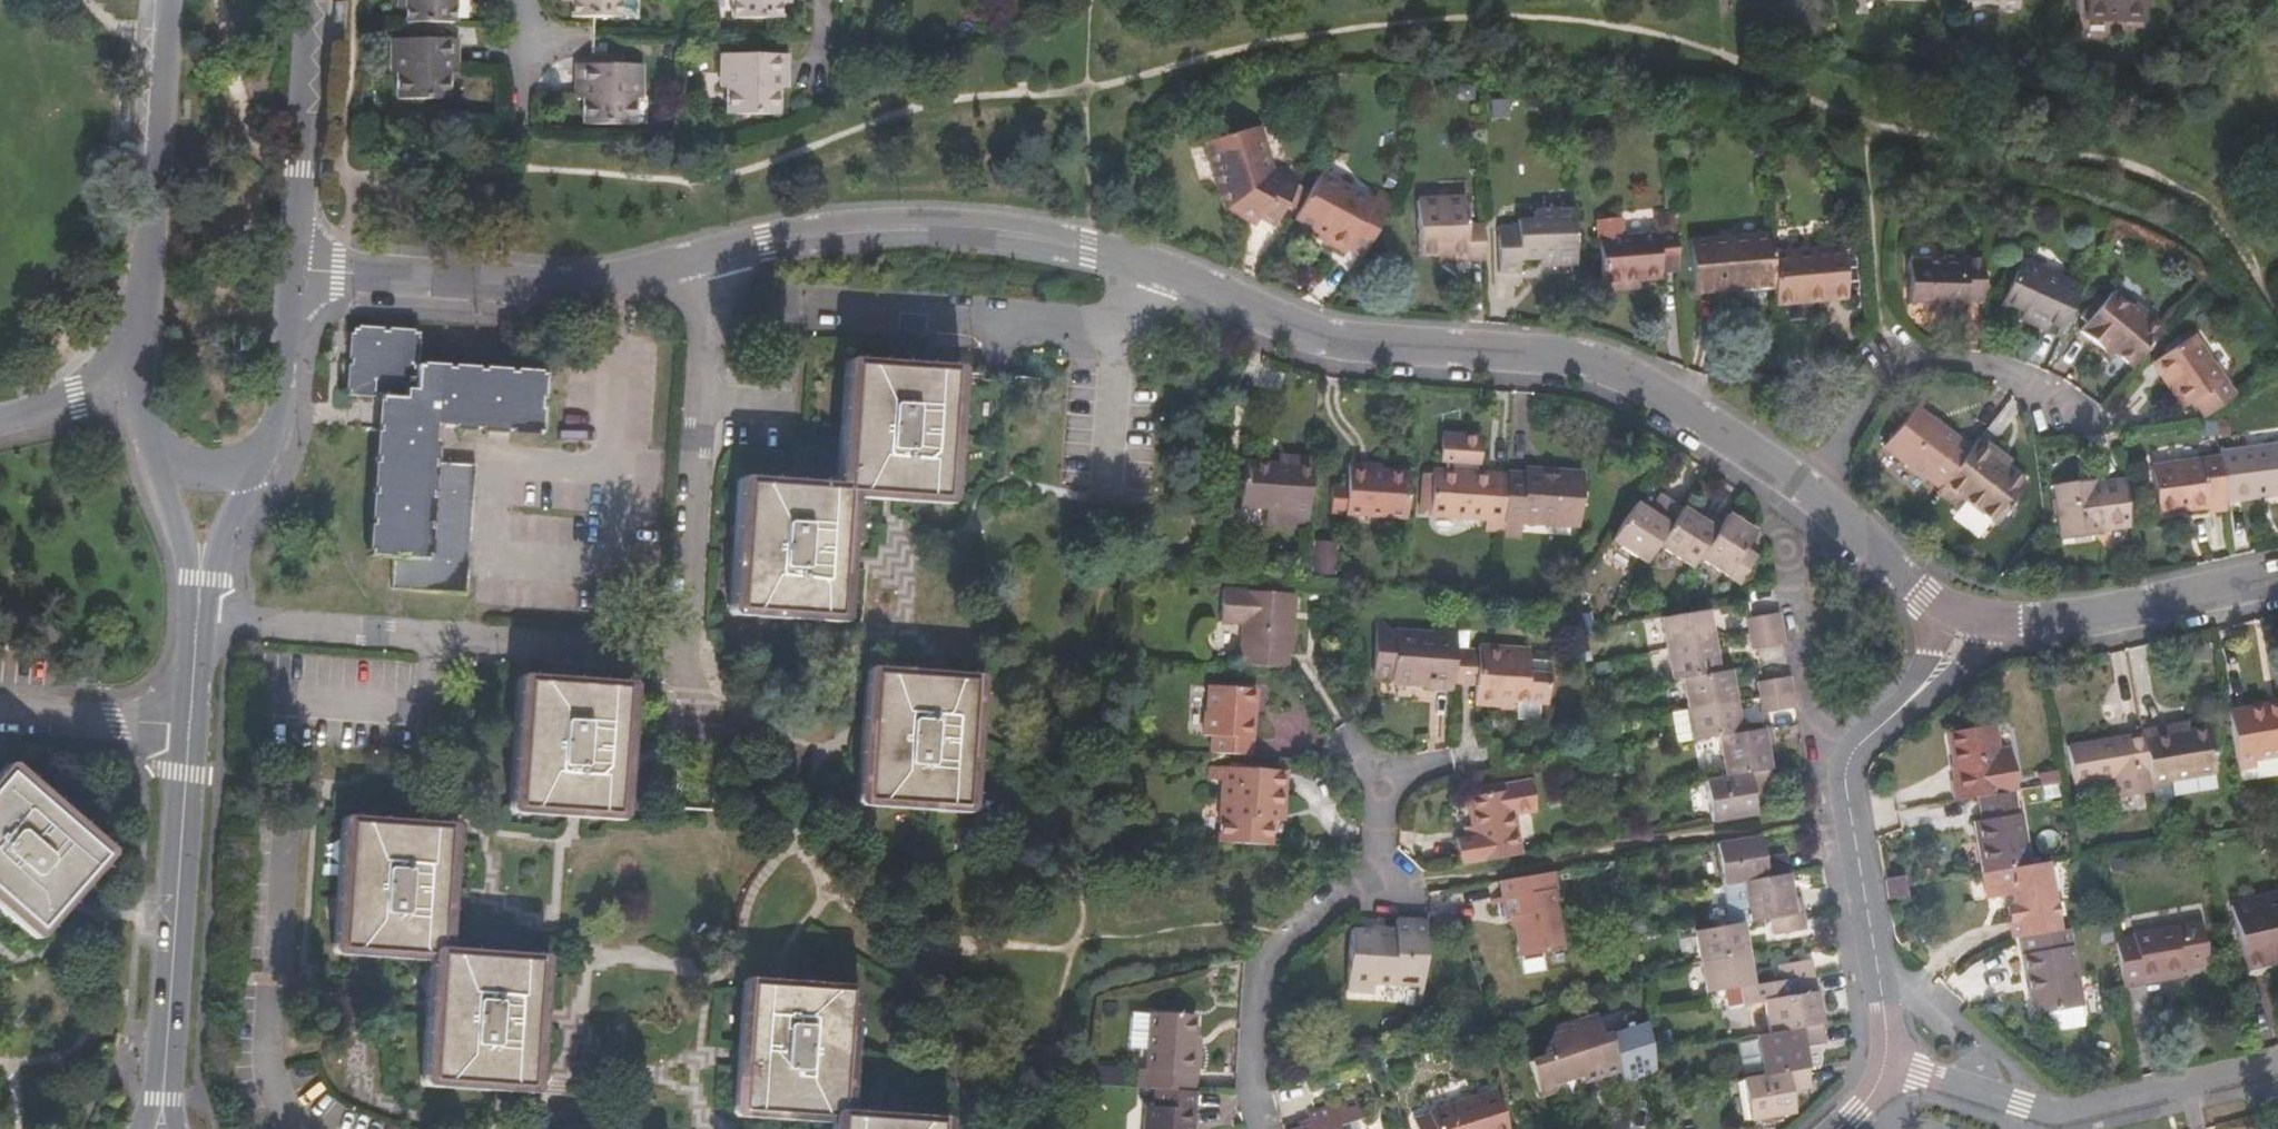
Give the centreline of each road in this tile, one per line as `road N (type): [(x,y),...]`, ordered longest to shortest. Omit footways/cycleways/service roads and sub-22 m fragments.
road 1 (unclassified): [(291,269),(543,285),(784,236),(861,227),(1004,229),(1083,245),(1343,348),(1578,365),(1616,375),(1809,497)]
road 2 (unclassified): [(1893,1067),(1851,808),(1851,759),(1972,654),(1989,620)]
road 3 (residential): [(1263,1128),(1252,1096),(1261,953),(1339,887),(1383,880),(1383,781)]
road 4 (tertiary): [(169,0),(140,399)]
road 5 (residential): [(1893,1067),(2058,1111),(2277,1065)]
road 6 (residential): [(1809,497),(1880,382),(1901,365),(1976,361),(2028,386),(2072,421)]
road 7 (tertiary): [(166,1069),(190,728)]
road 8 (unclassified): [(1989,620),(2035,628),(2277,575)]
road 9 (tertiary): [(291,269),(312,0)]
road 10 (unclassified): [(1809,497),(1926,596),(1989,620)]
road 11 (tertiary): [(260,467),(277,432),(291,269)]
road 12 (residential): [(0,717),(190,728)]
road 13 (tertiary): [(198,623),(260,467)]
road 14 (tertiary): [(156,464),(198,623)]
road 15 (unclassified): [(140,399),(0,421)]

